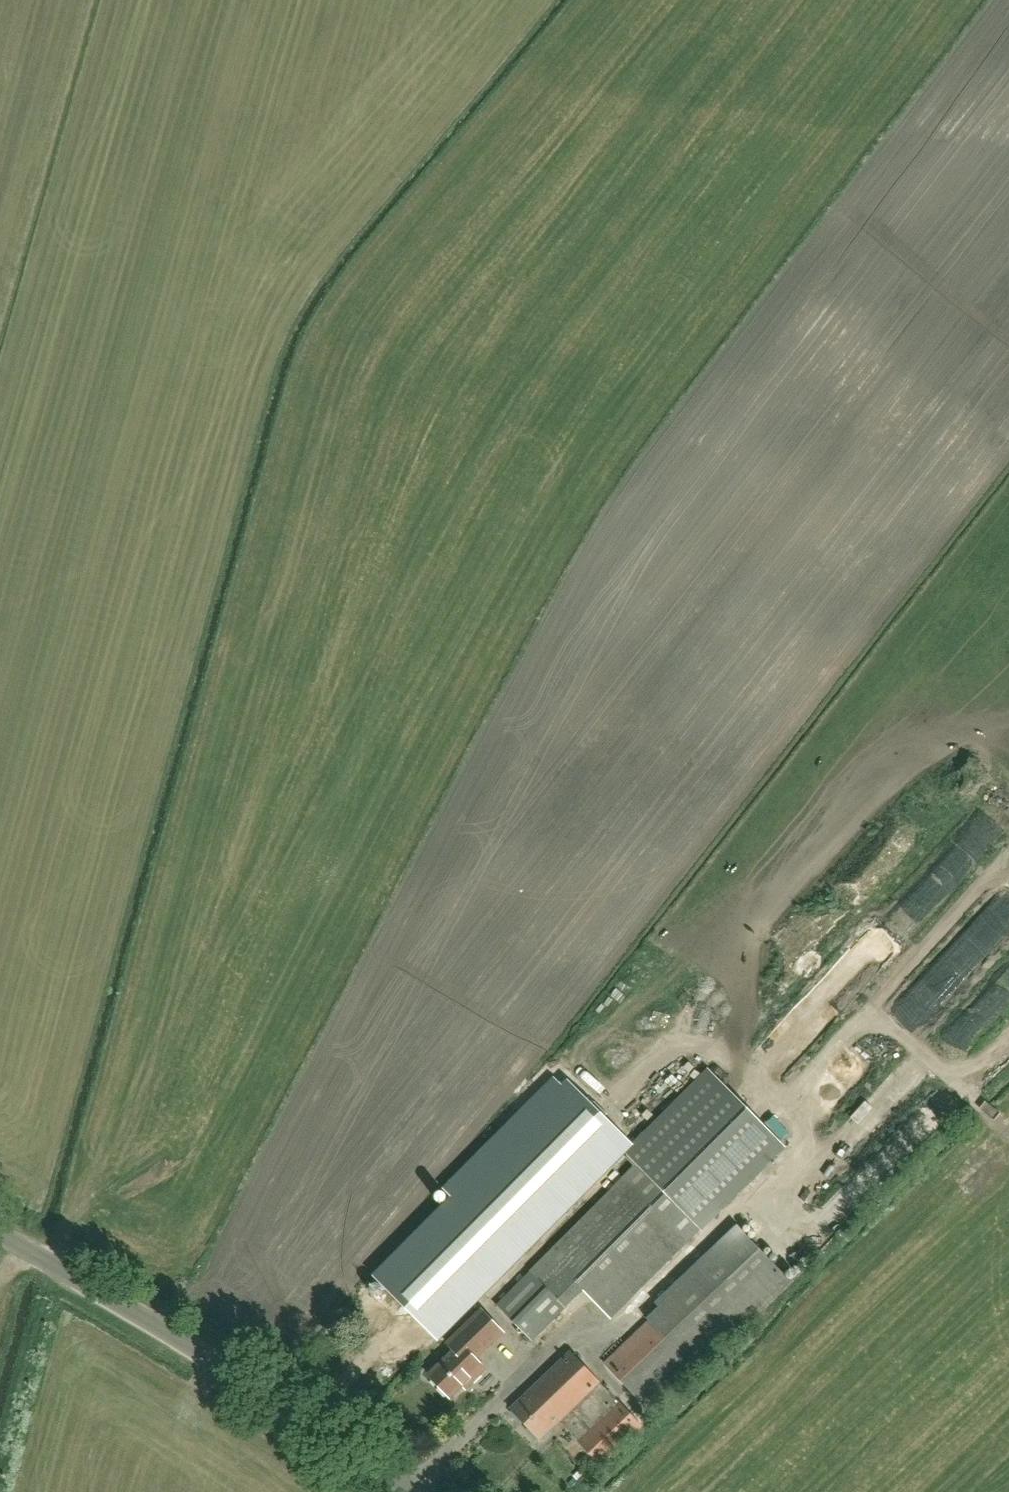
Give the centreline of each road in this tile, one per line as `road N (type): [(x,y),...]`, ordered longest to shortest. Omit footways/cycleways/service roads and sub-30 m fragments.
road 1 (unclassified): [(409,1491),(316,1423),(0,1234)]

